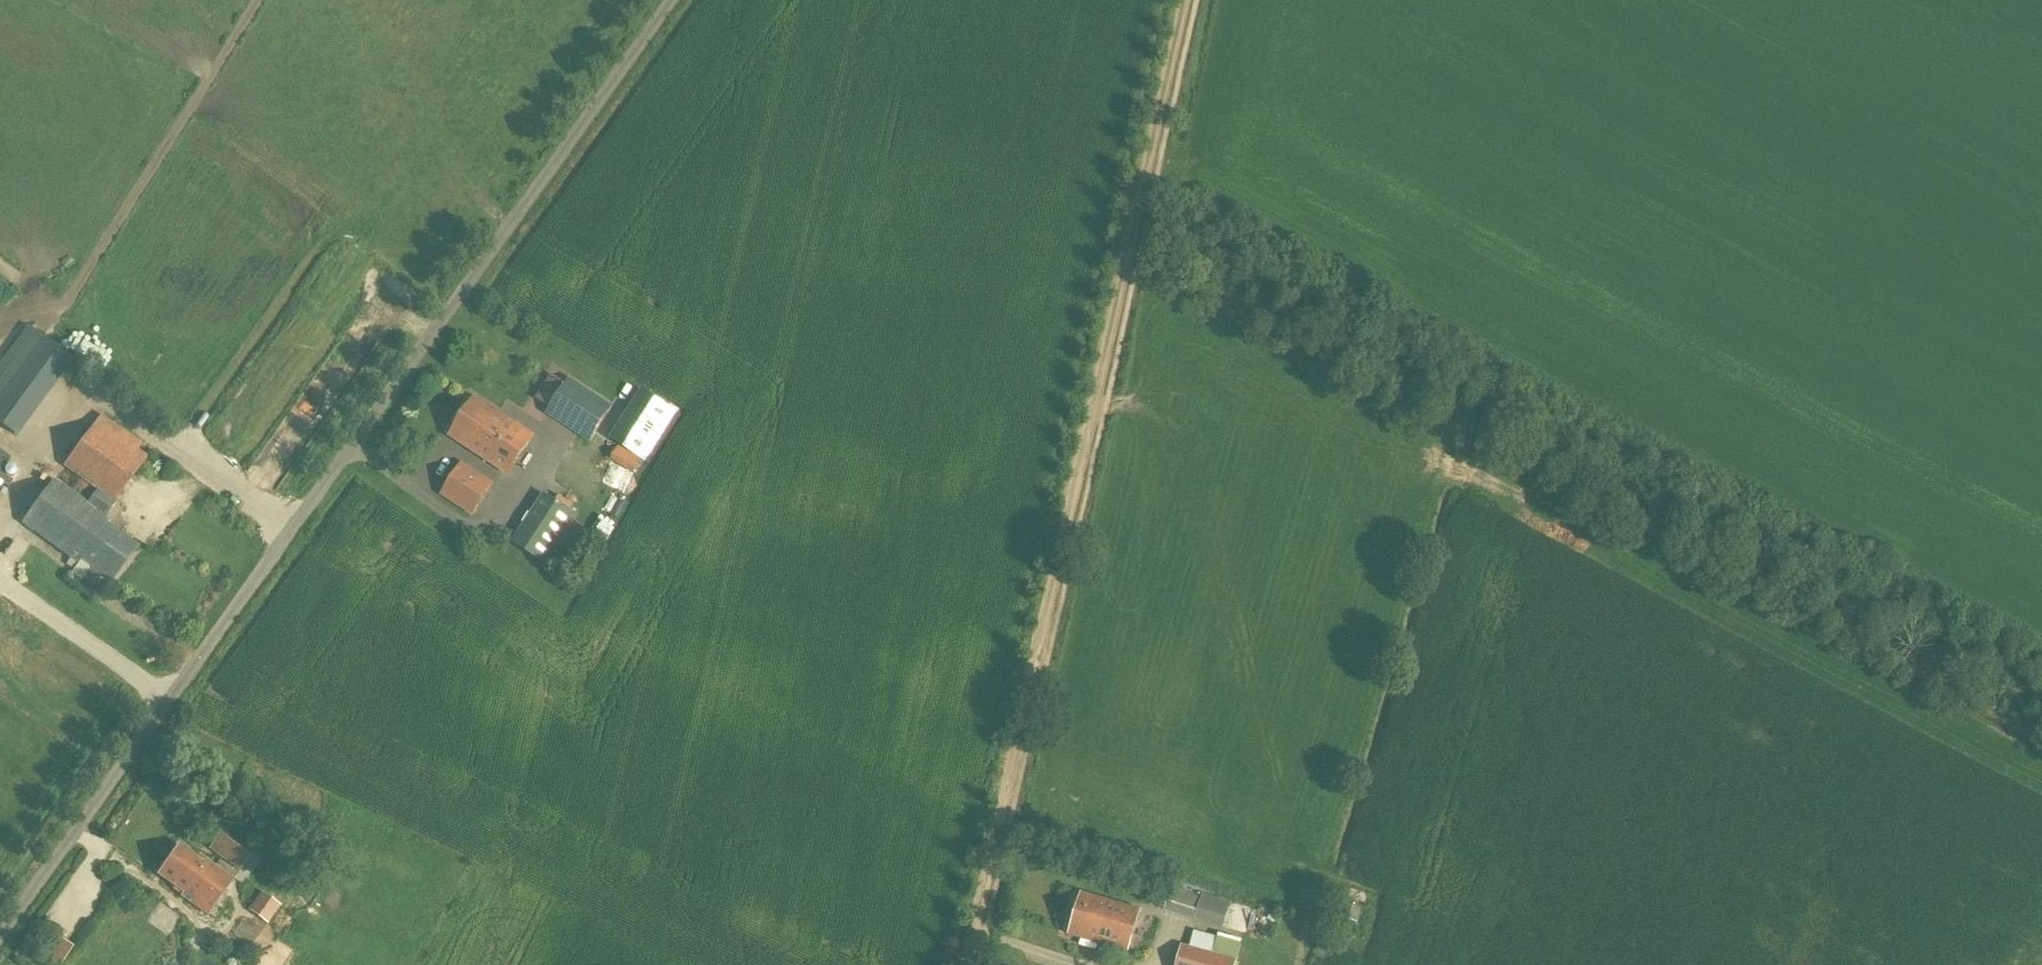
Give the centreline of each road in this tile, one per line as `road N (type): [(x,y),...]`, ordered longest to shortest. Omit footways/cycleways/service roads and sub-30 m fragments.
road 1 (unclassified): [(0,935),(671,0)]
road 2 (track): [(969,964),(1187,0)]

